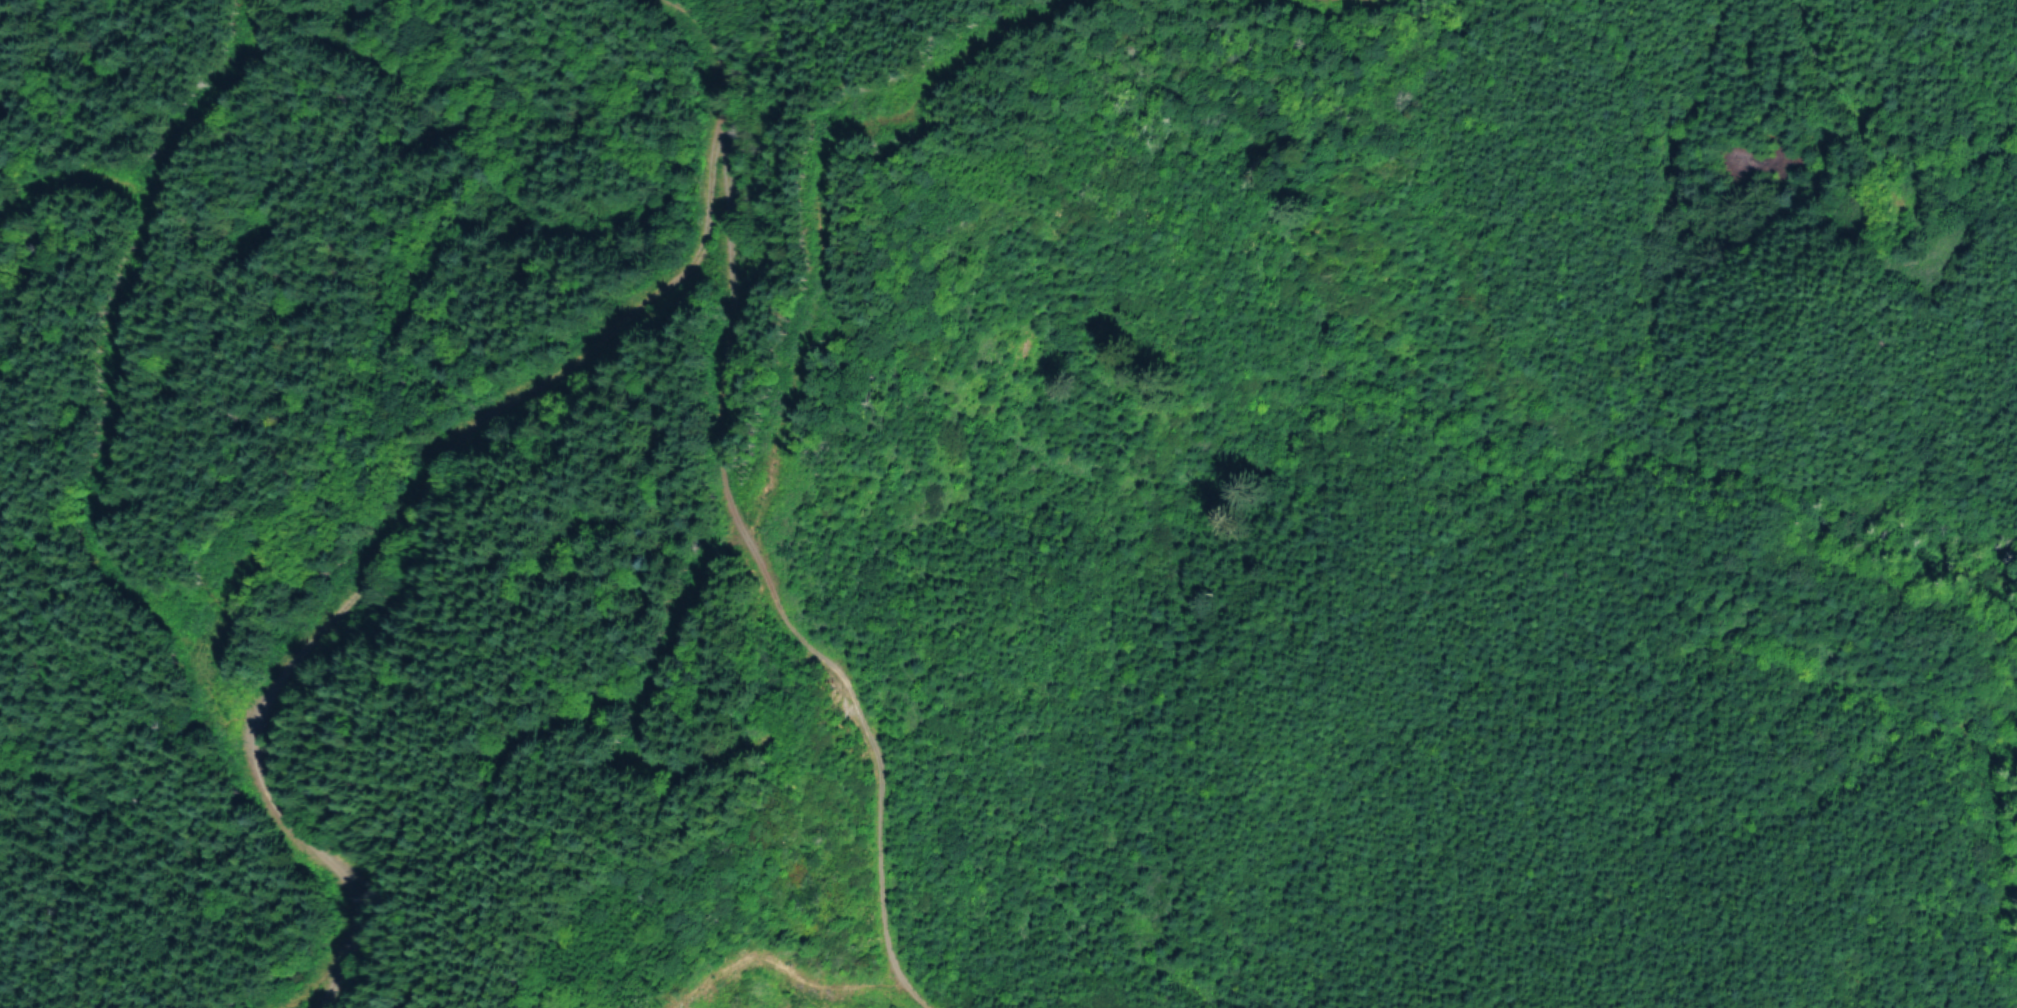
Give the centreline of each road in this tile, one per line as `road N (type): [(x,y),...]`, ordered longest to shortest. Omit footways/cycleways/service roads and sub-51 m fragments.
road 1 (track): [(681,1007),(704,988),(778,964),(839,979),(893,956),(907,926),(861,768),(719,388),(706,296),(701,95),(629,0)]
road 2 (track): [(344,1007),(369,932),(366,847),(219,744),(122,728),(0,723)]
road 3 (track): [(1706,0),(1764,64),(1817,281)]

